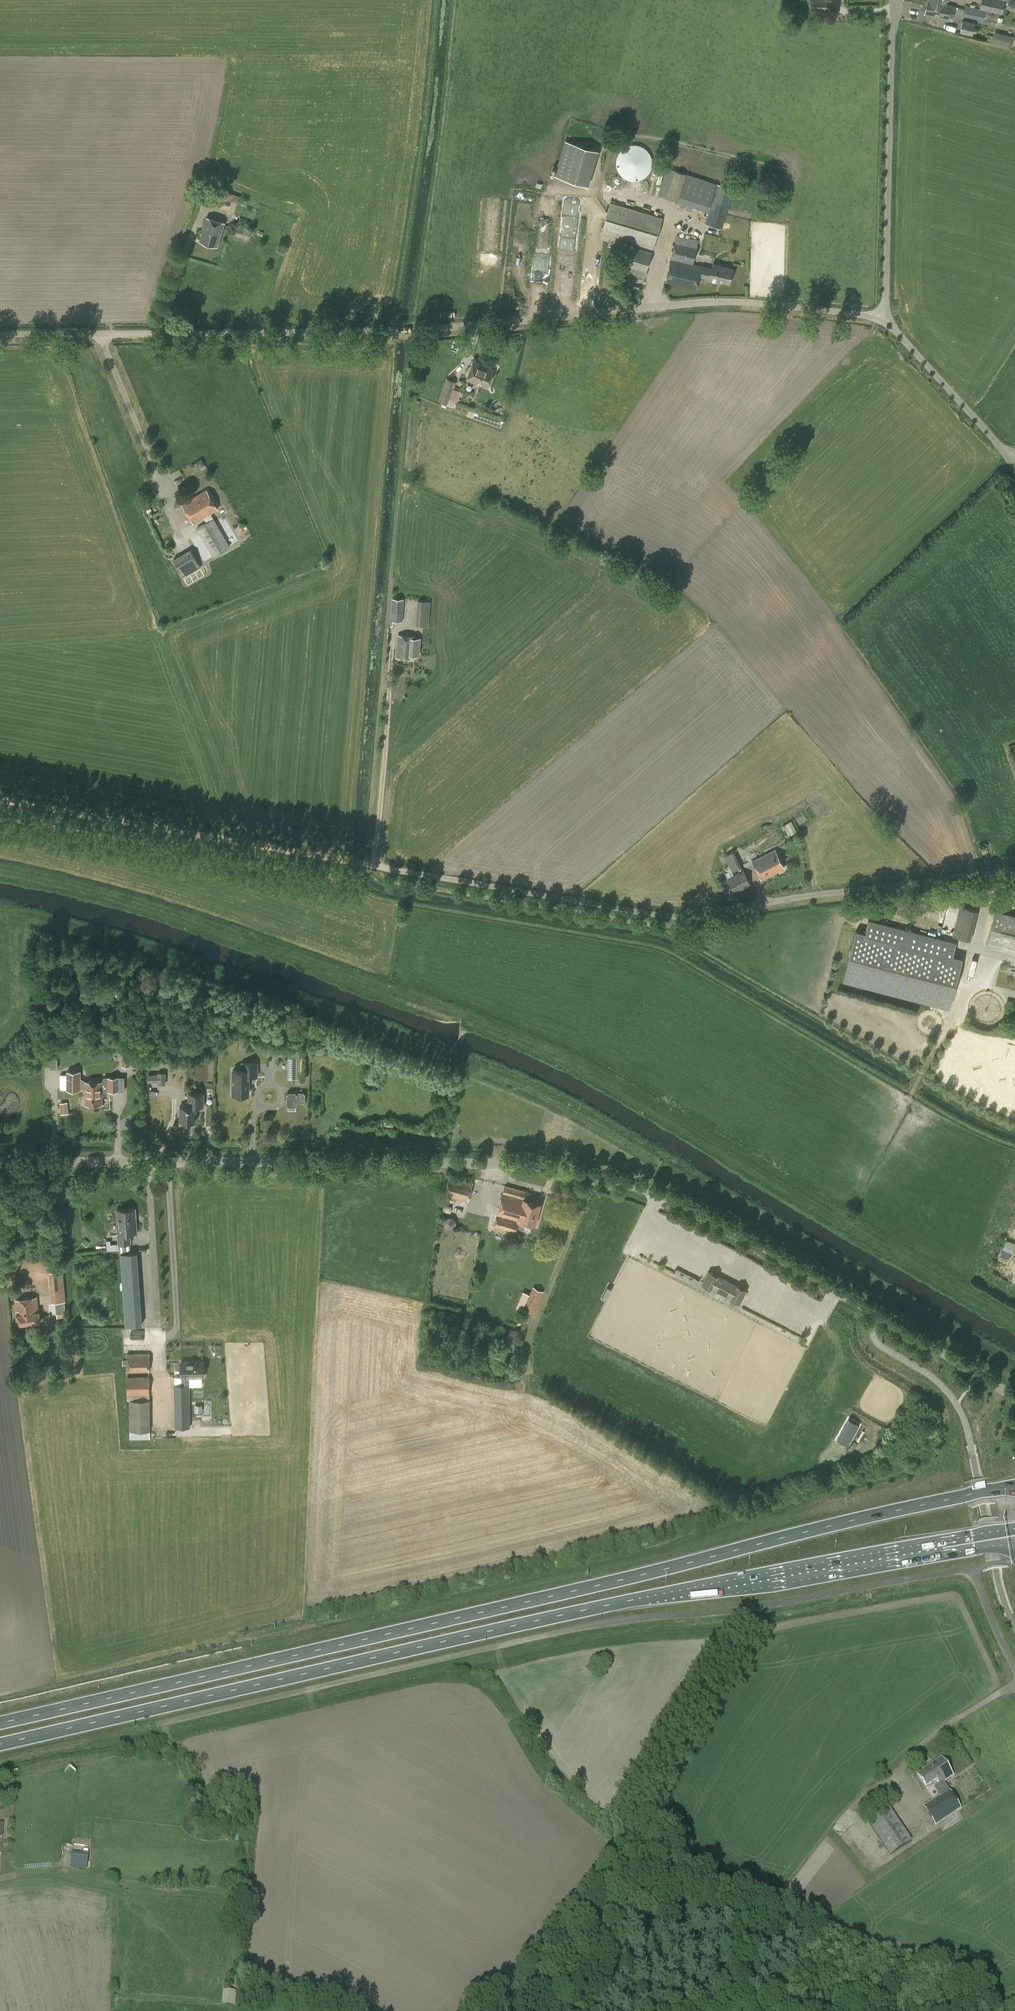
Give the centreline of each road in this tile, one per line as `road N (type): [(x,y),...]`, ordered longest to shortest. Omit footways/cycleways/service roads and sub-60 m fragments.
road 1 (unclassified): [(1014,1399),(746,1234),(628,1181),(498,1165),(0,1162)]
road 2 (primary): [(1014,1486),(0,1723)]
road 3 (primary): [(0,1744),(622,1603),(1014,1529)]
road 4 (unclassified): [(1014,871),(686,913),(0,800)]
road 5 (unclassified): [(0,334),(410,330),(701,302),(883,320)]
road 6 (unclassified): [(883,320),(894,0)]
road 7 (unclassified): [(883,320),(1014,474)]
road 8 (unclassified): [(1014,1669),(973,1568),(1014,1560)]

